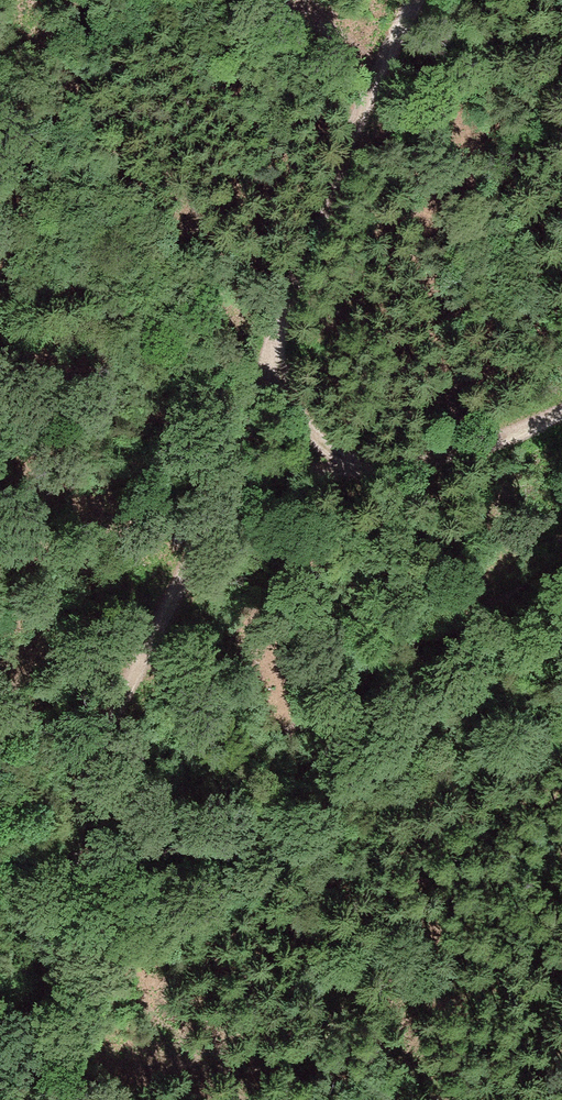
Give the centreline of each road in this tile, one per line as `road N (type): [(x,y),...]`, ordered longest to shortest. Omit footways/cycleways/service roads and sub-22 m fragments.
road 1 (track): [(267,359),(223,495),(142,648),(87,788),(55,986)]
road 2 (track): [(409,0),(319,200),(267,359)]
road 3 (track): [(561,409),(487,439),(368,467),(318,435),(267,359)]
road 4 (track): [(55,986),(4,1099)]

